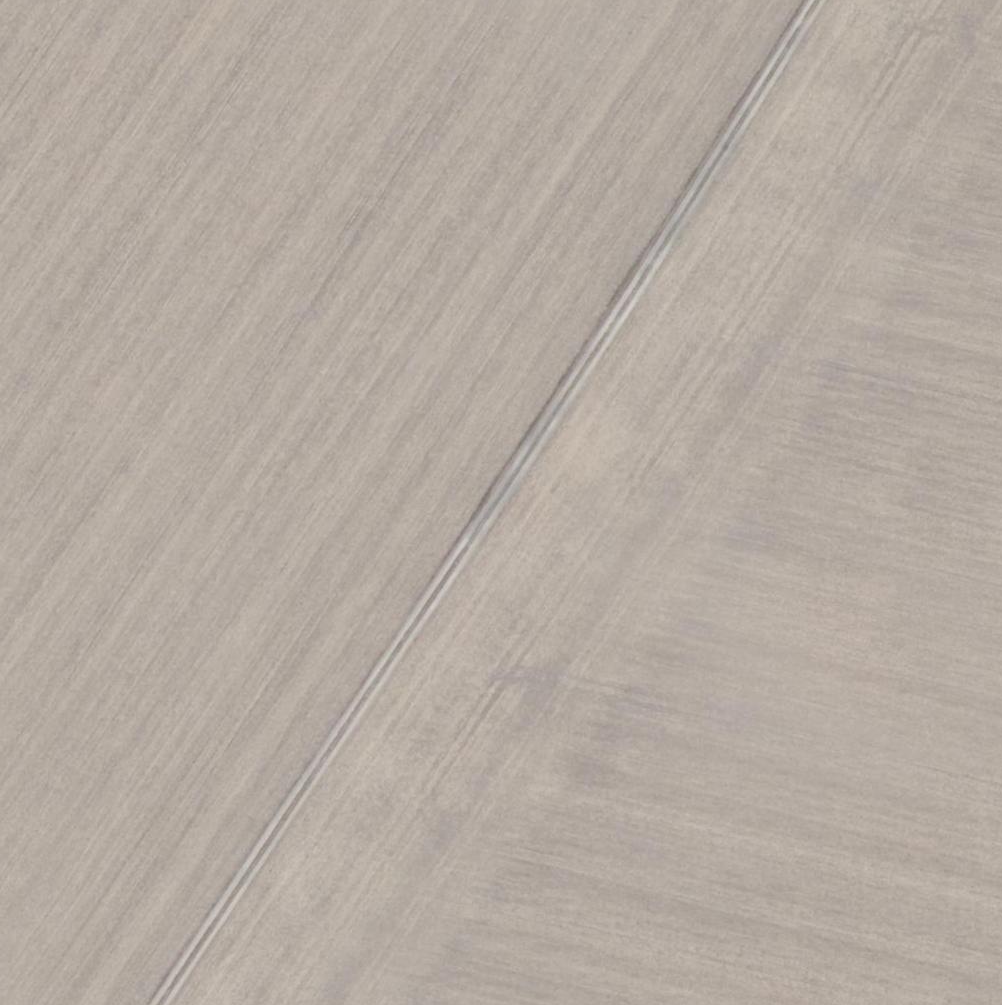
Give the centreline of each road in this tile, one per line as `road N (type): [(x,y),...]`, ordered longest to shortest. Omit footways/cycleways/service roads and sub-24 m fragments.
road 1 (track): [(182,1004),(844,0)]

